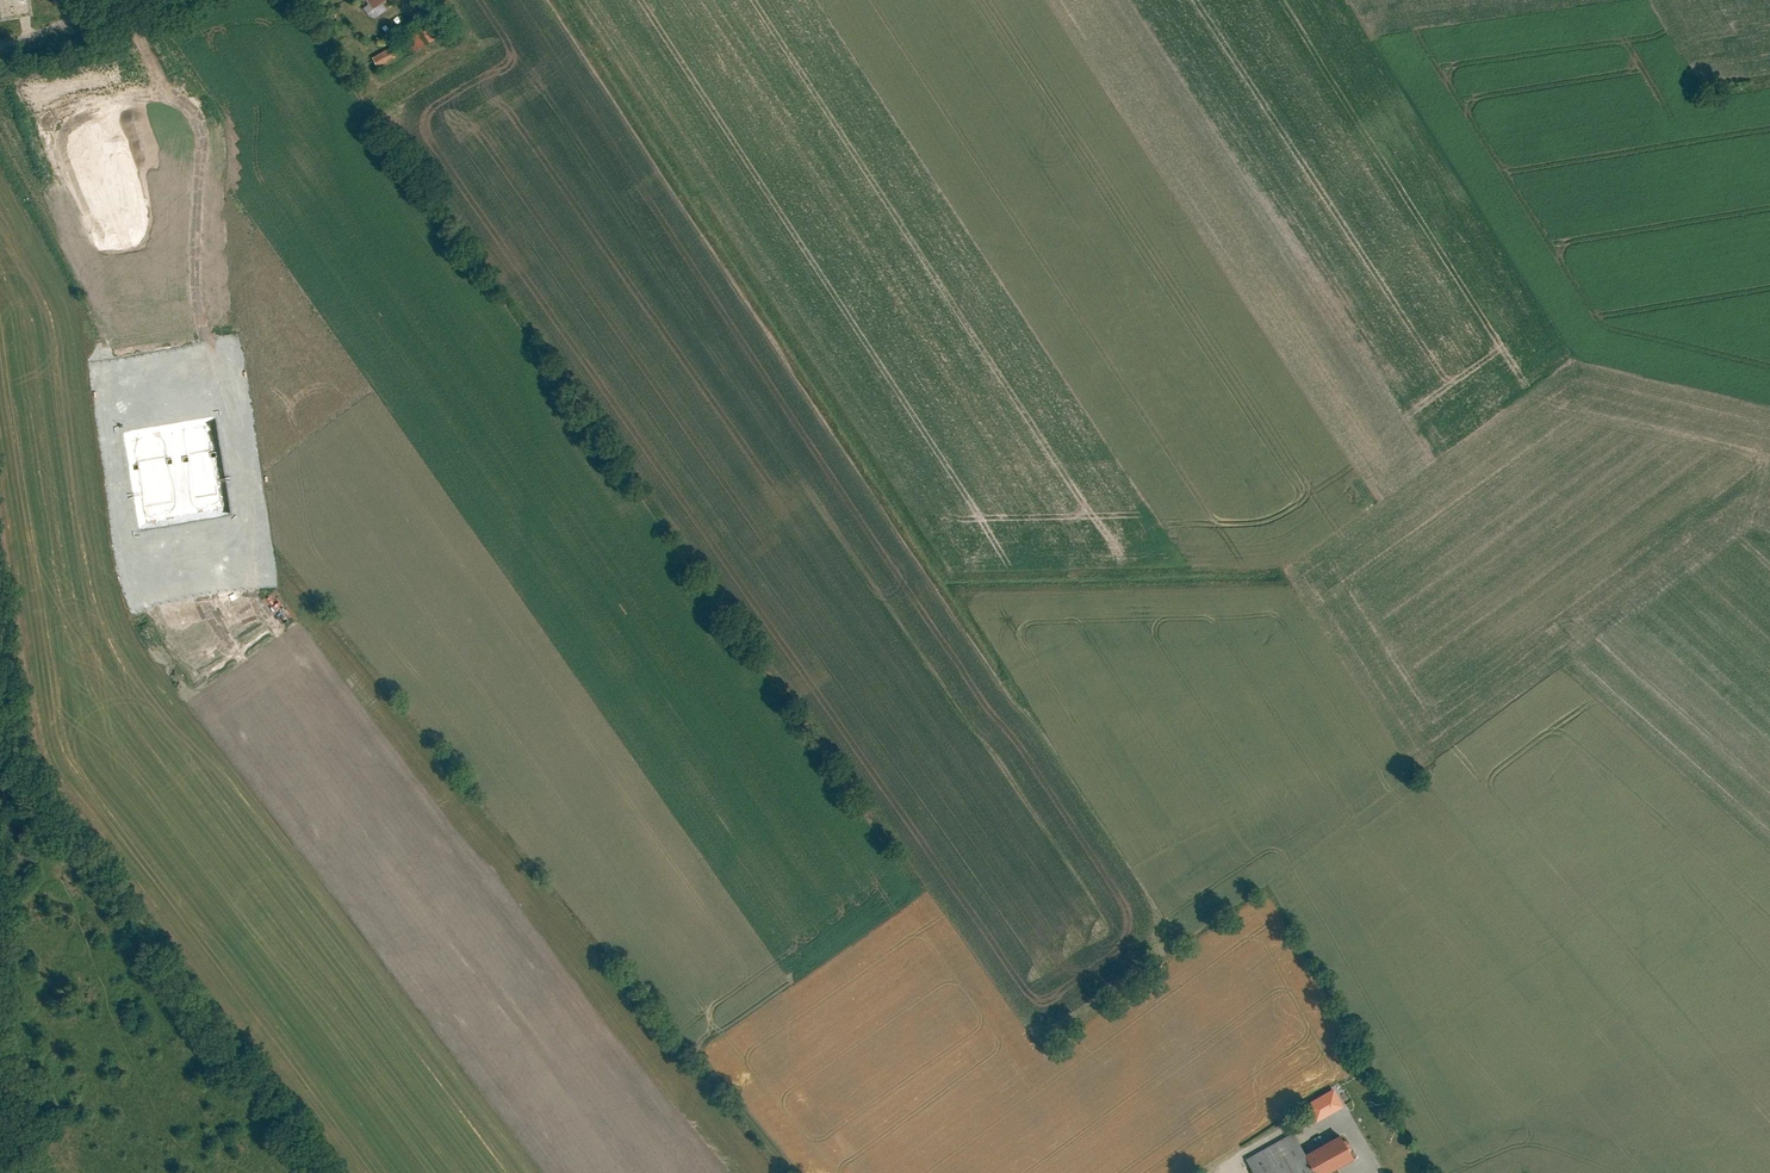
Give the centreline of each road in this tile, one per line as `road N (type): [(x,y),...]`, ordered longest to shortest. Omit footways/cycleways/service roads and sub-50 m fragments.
road 1 (residential): [(0,49),(124,0)]

